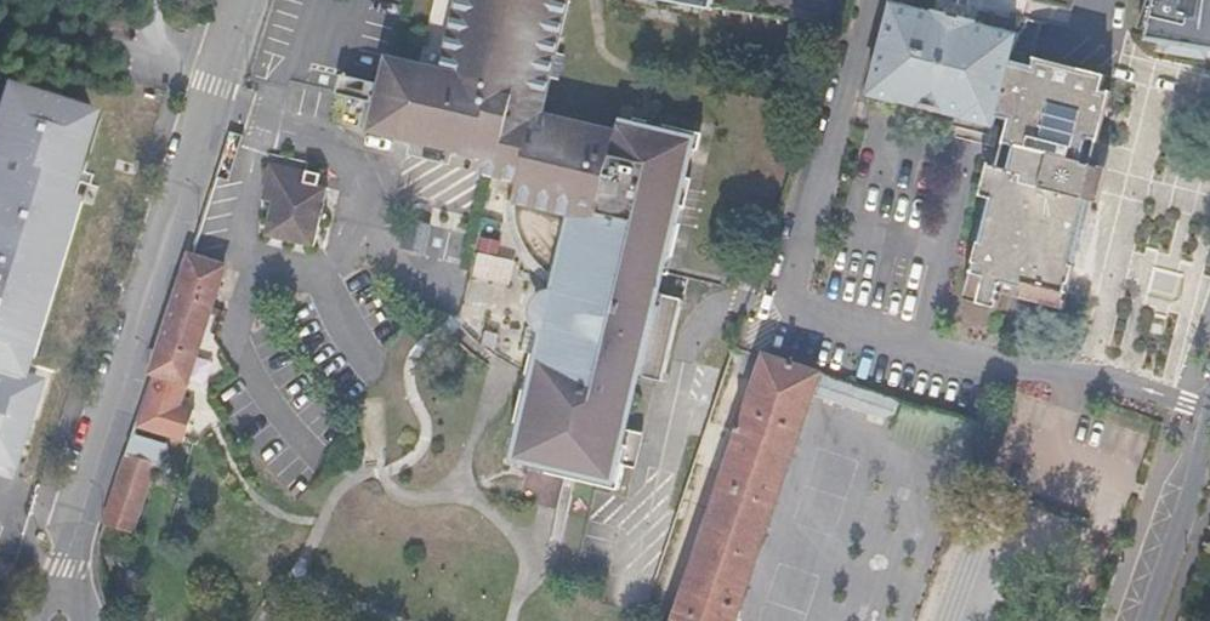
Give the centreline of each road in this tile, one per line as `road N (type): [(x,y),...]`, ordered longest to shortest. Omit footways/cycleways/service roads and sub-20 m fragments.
road 1 (tertiary): [(64,592),(243,0)]
road 2 (tertiary): [(1209,438),(1149,620)]

